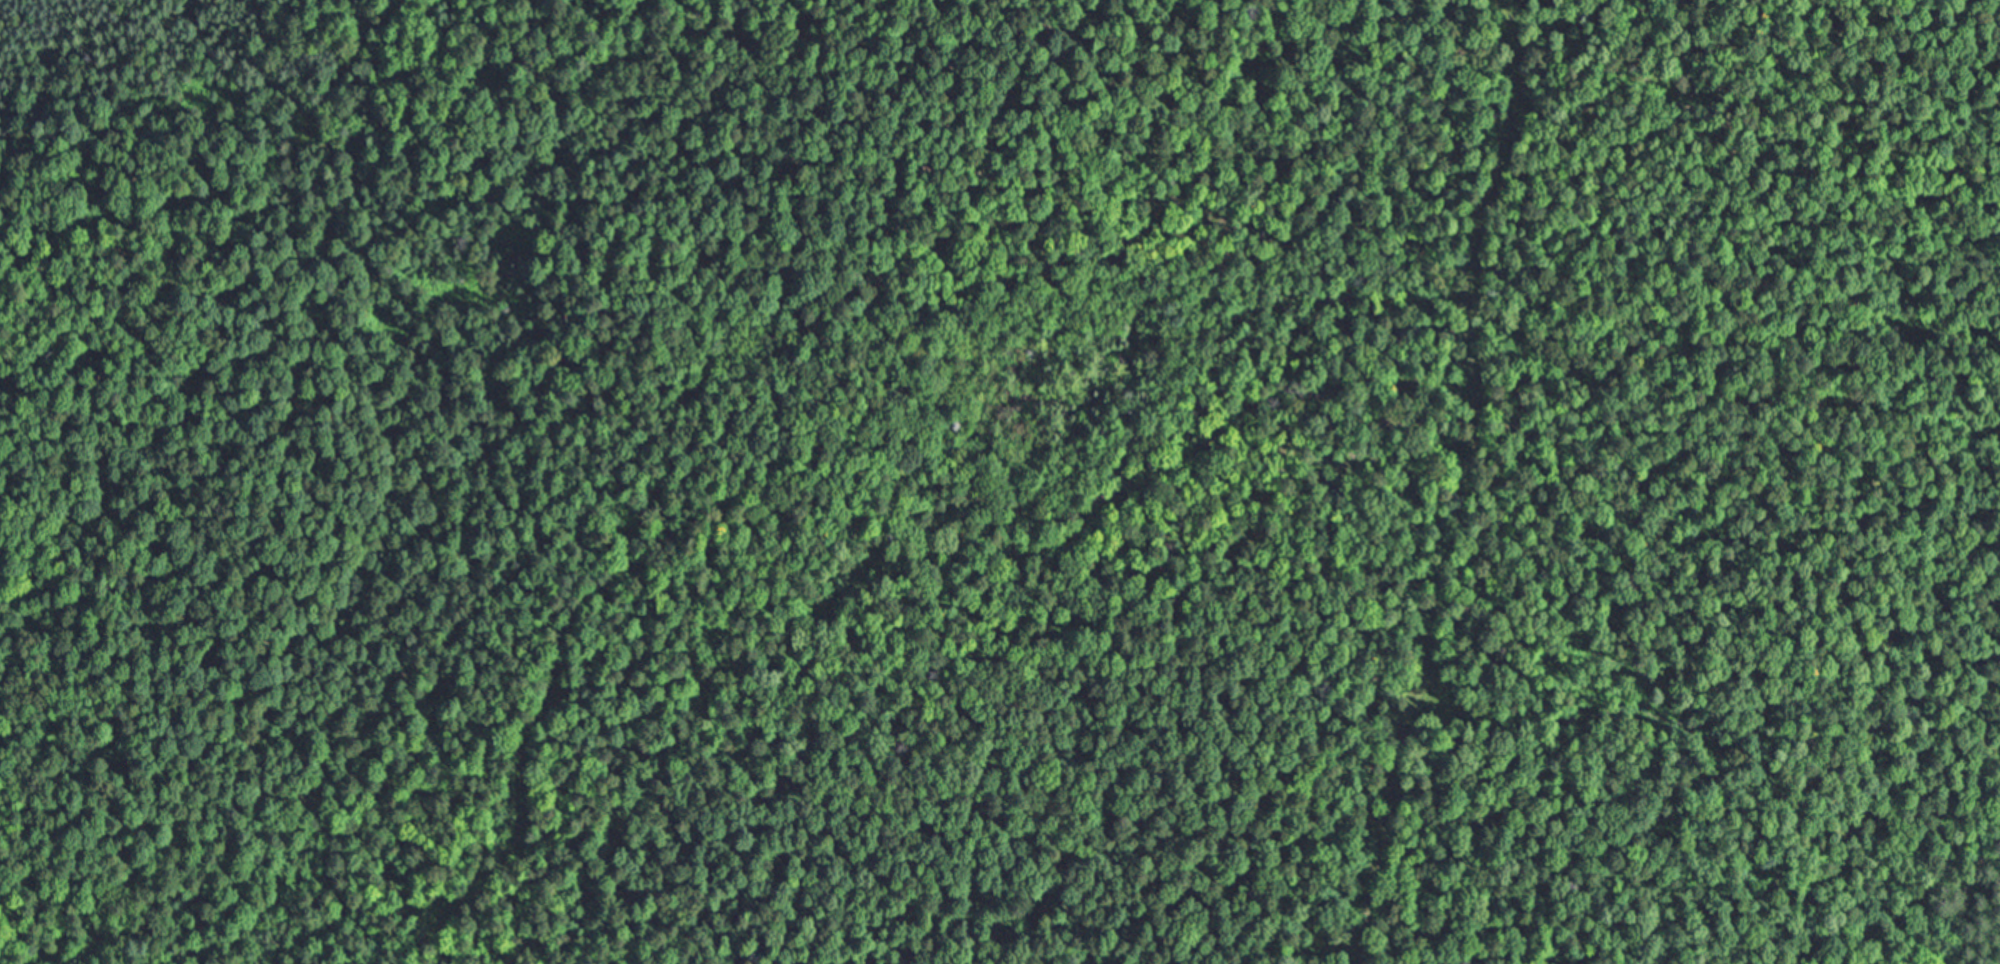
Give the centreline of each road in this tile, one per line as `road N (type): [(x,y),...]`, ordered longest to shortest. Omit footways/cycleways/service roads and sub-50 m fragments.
road 1 (track): [(1366,963),(1474,364),(1475,242),(1505,151),(1505,69),(1491,0)]

